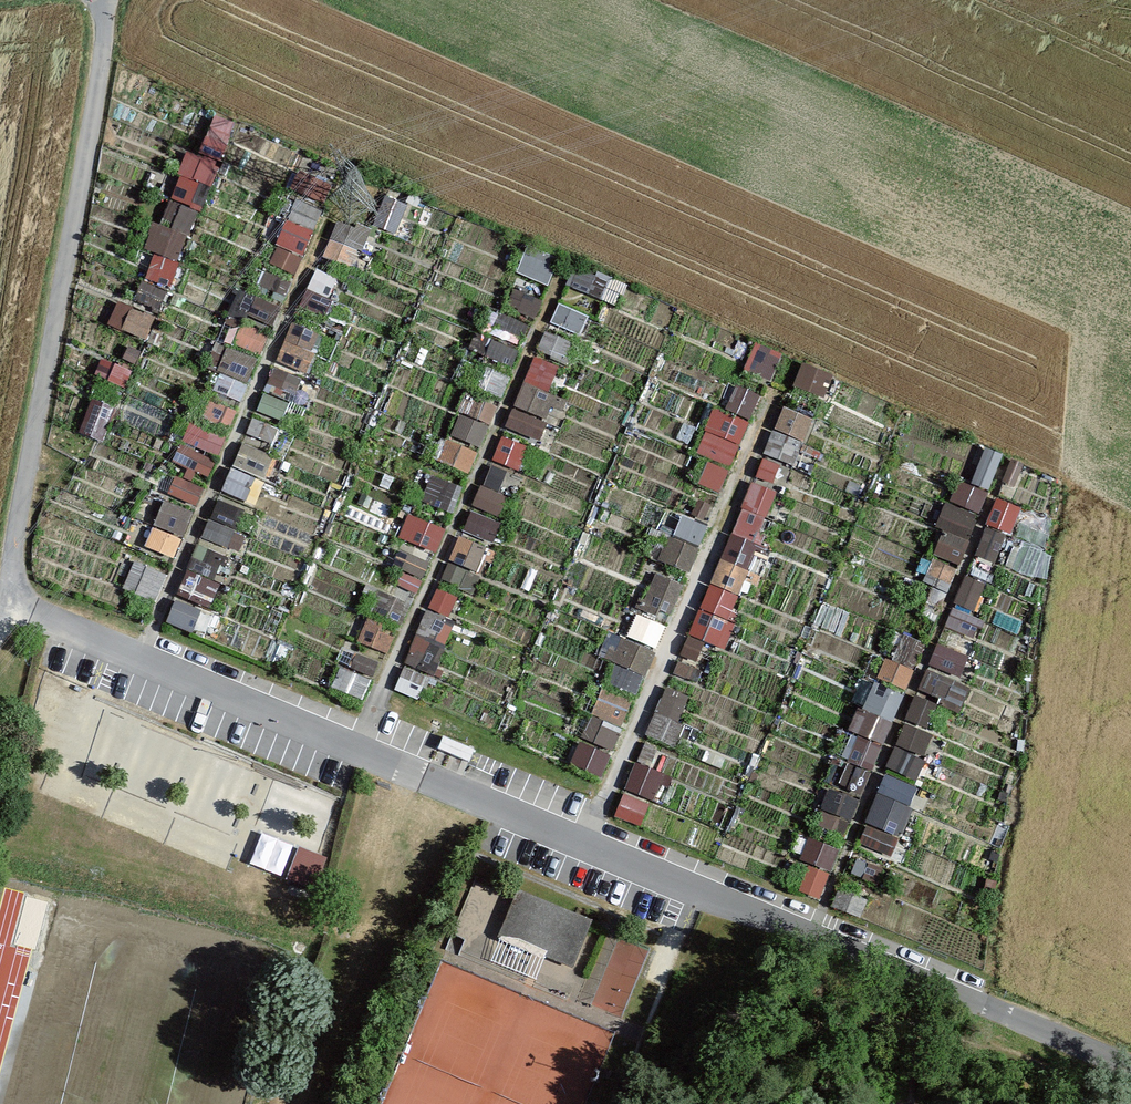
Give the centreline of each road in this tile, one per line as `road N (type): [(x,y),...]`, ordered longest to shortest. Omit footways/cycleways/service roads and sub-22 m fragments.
road 1 (unclassified): [(1130,1068),(3,600)]
road 2 (unclassified): [(105,0),(100,78),(3,600)]

